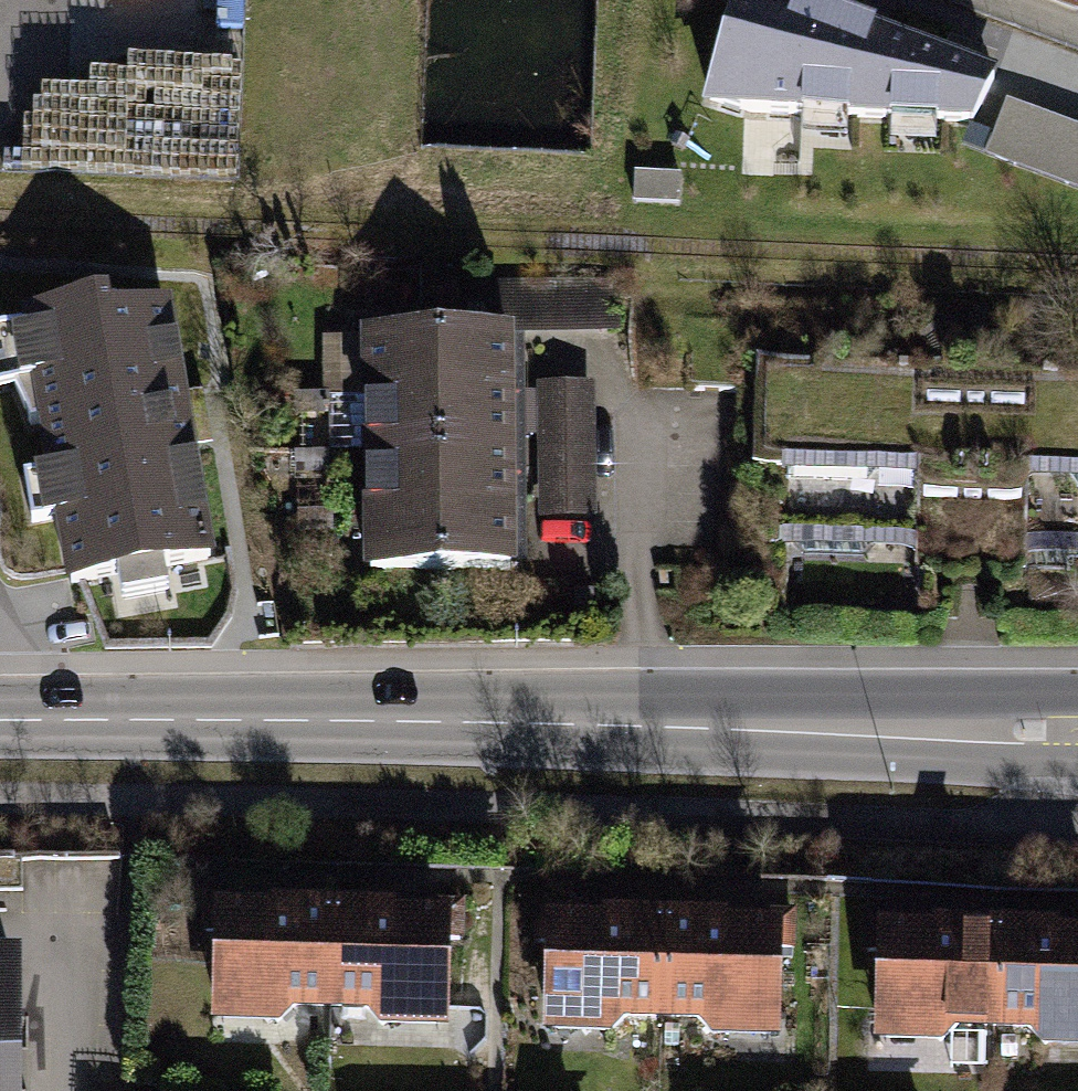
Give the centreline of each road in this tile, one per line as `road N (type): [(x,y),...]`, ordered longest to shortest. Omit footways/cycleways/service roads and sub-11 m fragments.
road 1 (secondary): [(0,719),(1077,721)]

